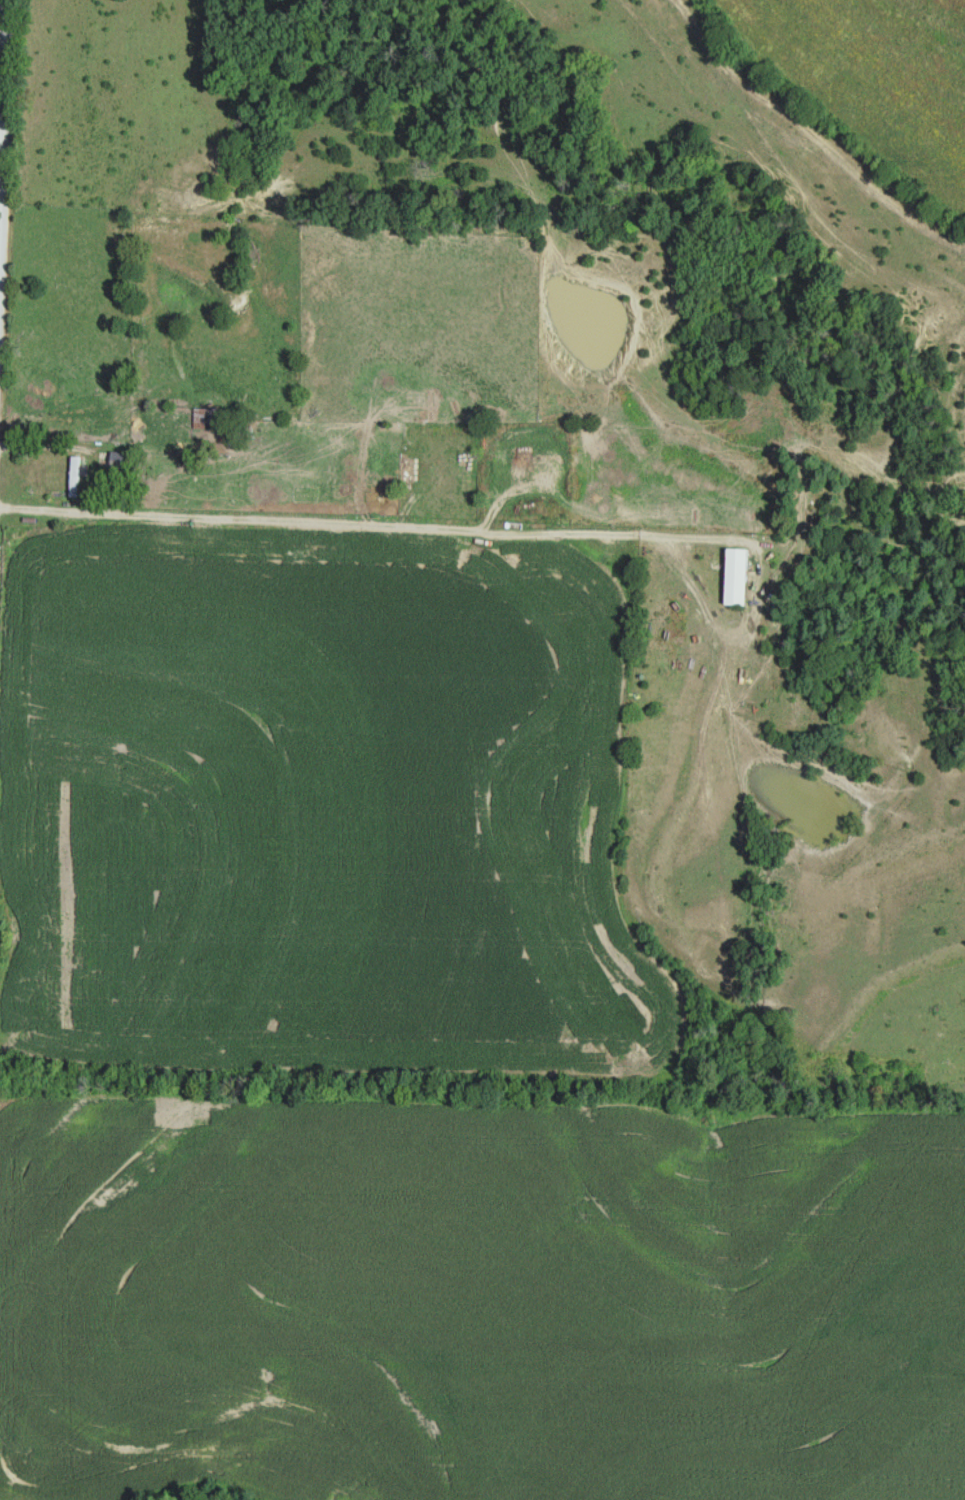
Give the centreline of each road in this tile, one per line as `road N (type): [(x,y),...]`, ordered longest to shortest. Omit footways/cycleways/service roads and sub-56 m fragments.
road 1 (residential): [(0,507),(637,536)]

